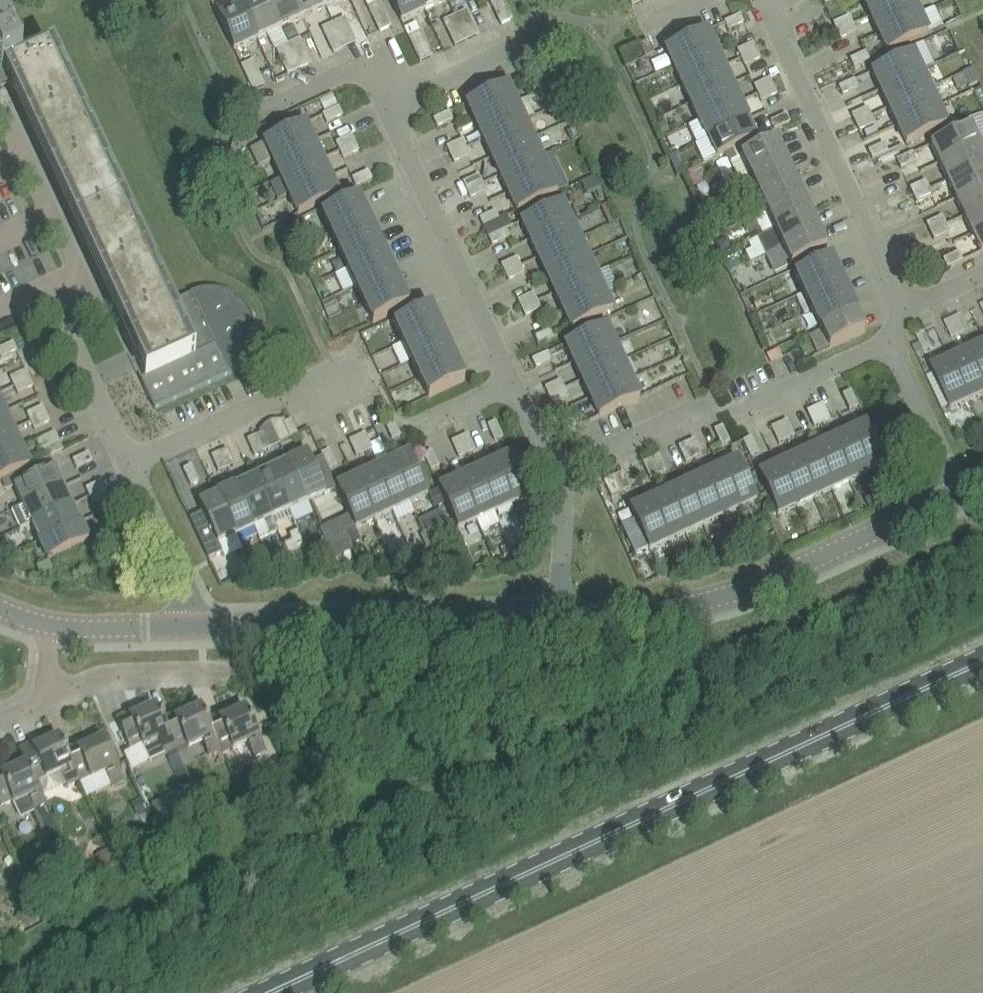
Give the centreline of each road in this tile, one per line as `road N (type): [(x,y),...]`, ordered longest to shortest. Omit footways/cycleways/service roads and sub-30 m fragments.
road 1 (primary): [(272,992),(982,662)]
road 2 (unclassified): [(960,493),(711,599),(559,617)]
road 3 (residential): [(387,109),(508,383),(550,459),(565,464)]
road 4 (unclassified): [(559,617),(201,627)]
road 5 (residential): [(905,311),(765,0)]
road 6 (residential): [(129,461),(353,365)]
road 7 (residential): [(55,695),(110,673),(232,669)]
road 8 (residential): [(201,627),(129,461)]
road 9 (residential): [(960,493),(889,342)]
road 10 (residential): [(889,342),(738,409)]
road 11 (residential): [(262,107),(365,63),(387,109)]
road 12 (residential): [(565,464),(714,401)]
road 13 (residential): [(559,617),(565,464)]
road 14 (residential): [(129,461),(68,326)]
road 15 (residential): [(387,109),(518,43)]
road 16 (unclassified): [(201,627),(55,627)]

